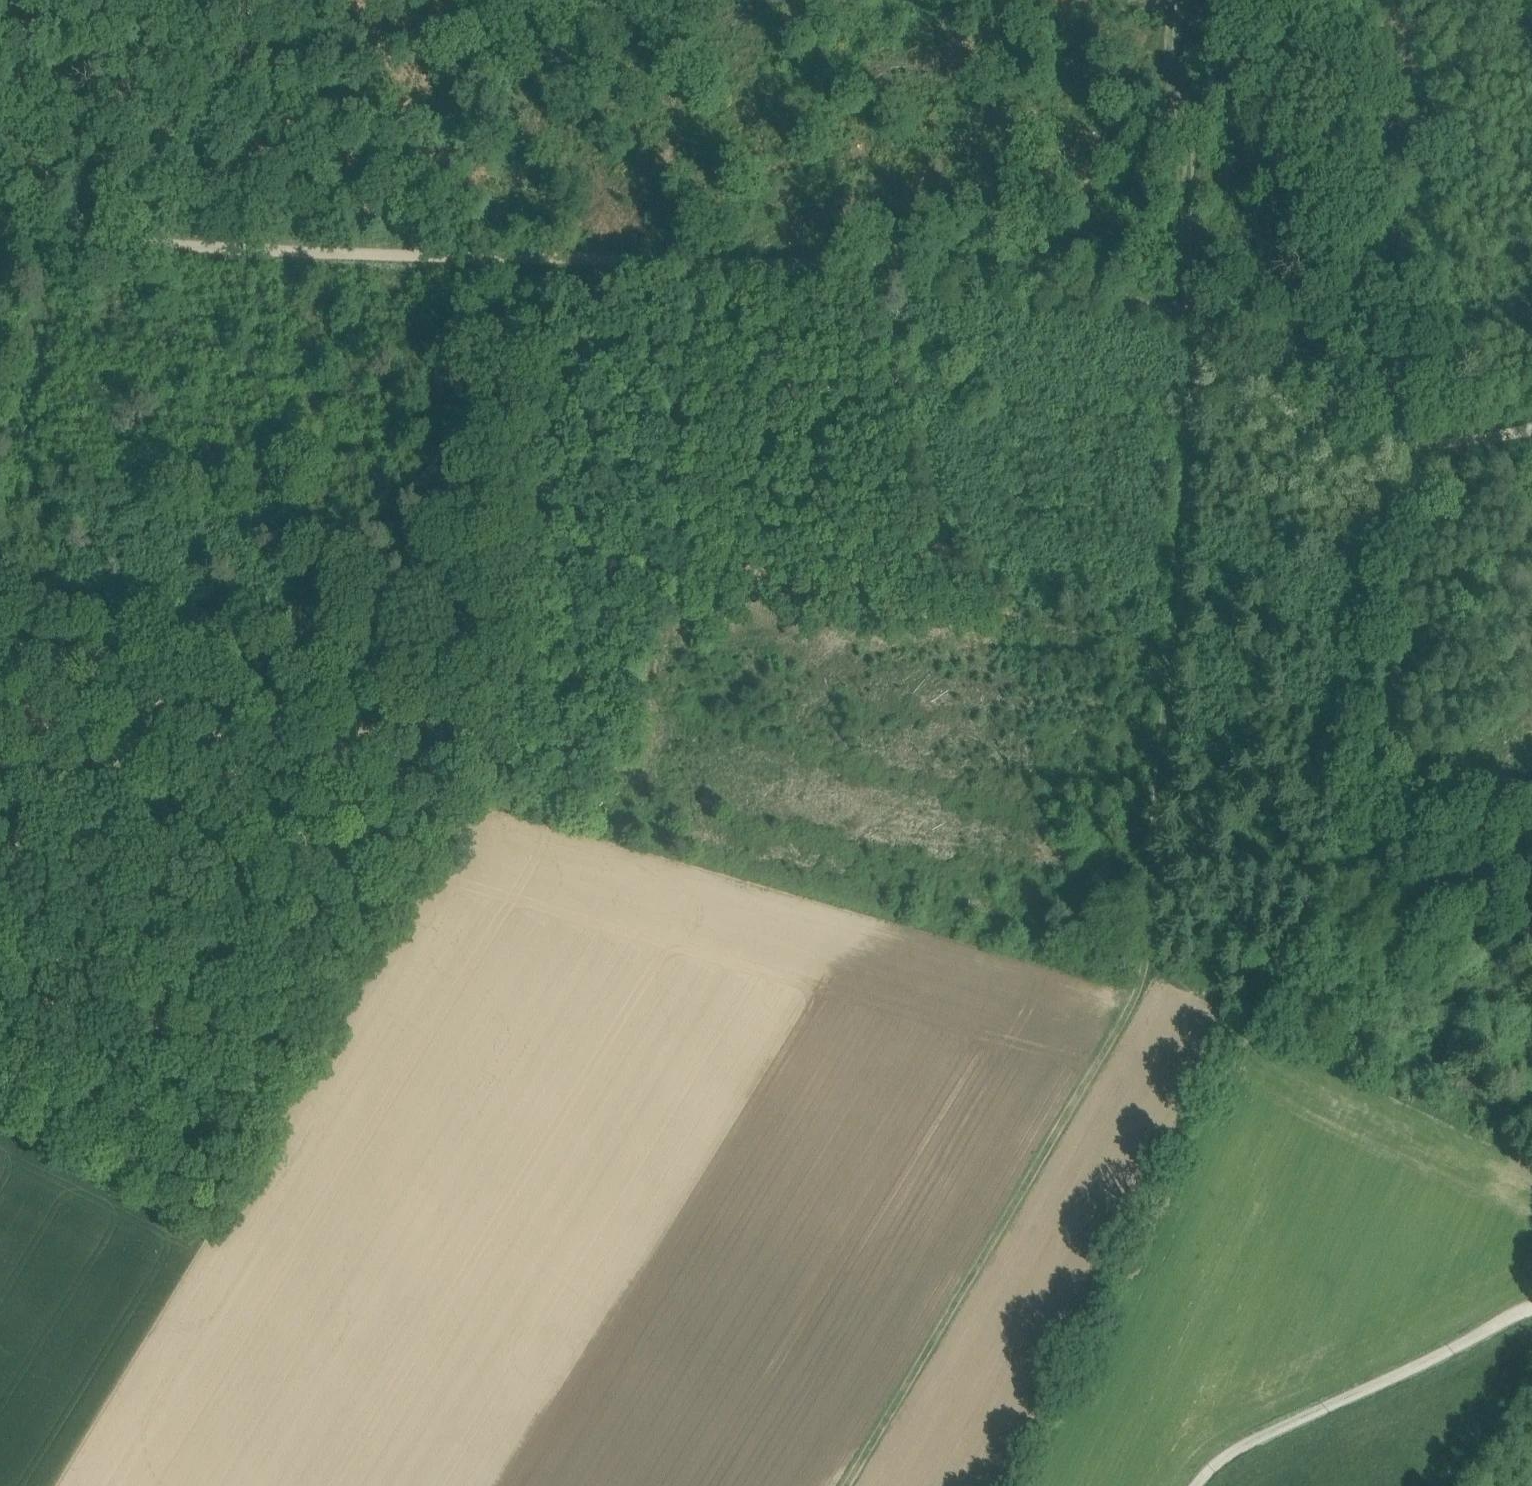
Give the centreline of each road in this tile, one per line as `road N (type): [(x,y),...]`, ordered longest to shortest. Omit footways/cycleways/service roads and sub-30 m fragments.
road 1 (track): [(848,1485),(1133,1000),(1200,328)]
road 2 (track): [(0,233),(495,258),(977,264),(1200,328)]
road 3 (unclassified): [(1531,1311),(1258,1436),(1194,1485)]
road 4 (track): [(1200,328),(1319,427),(1380,444),(1531,422)]
road 5 (track): [(1188,0),(1182,90),(1202,191),(1200,328)]

